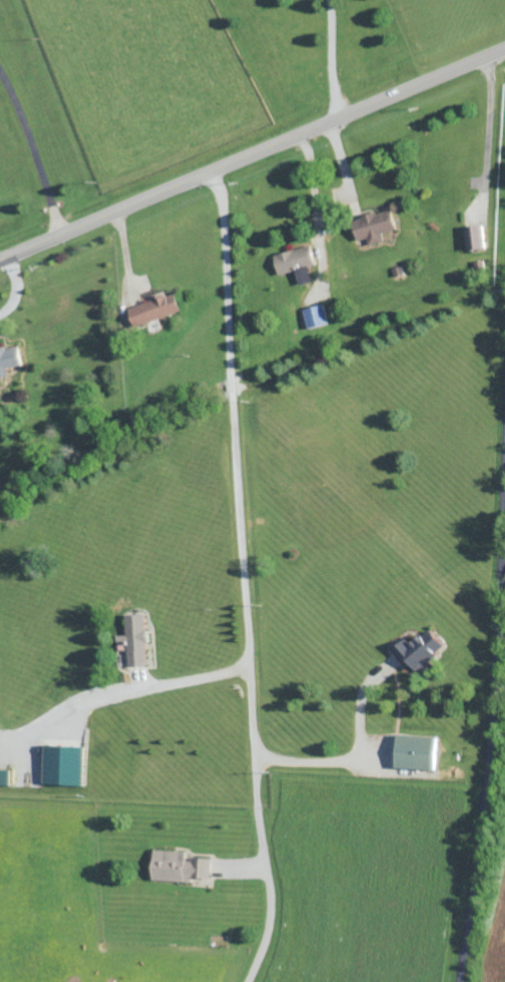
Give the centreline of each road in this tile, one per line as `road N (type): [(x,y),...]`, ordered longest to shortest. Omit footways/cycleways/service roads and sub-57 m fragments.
road 1 (primary): [(0,260),(504,54)]
road 2 (residential): [(464,981),(489,808),(504,571)]

